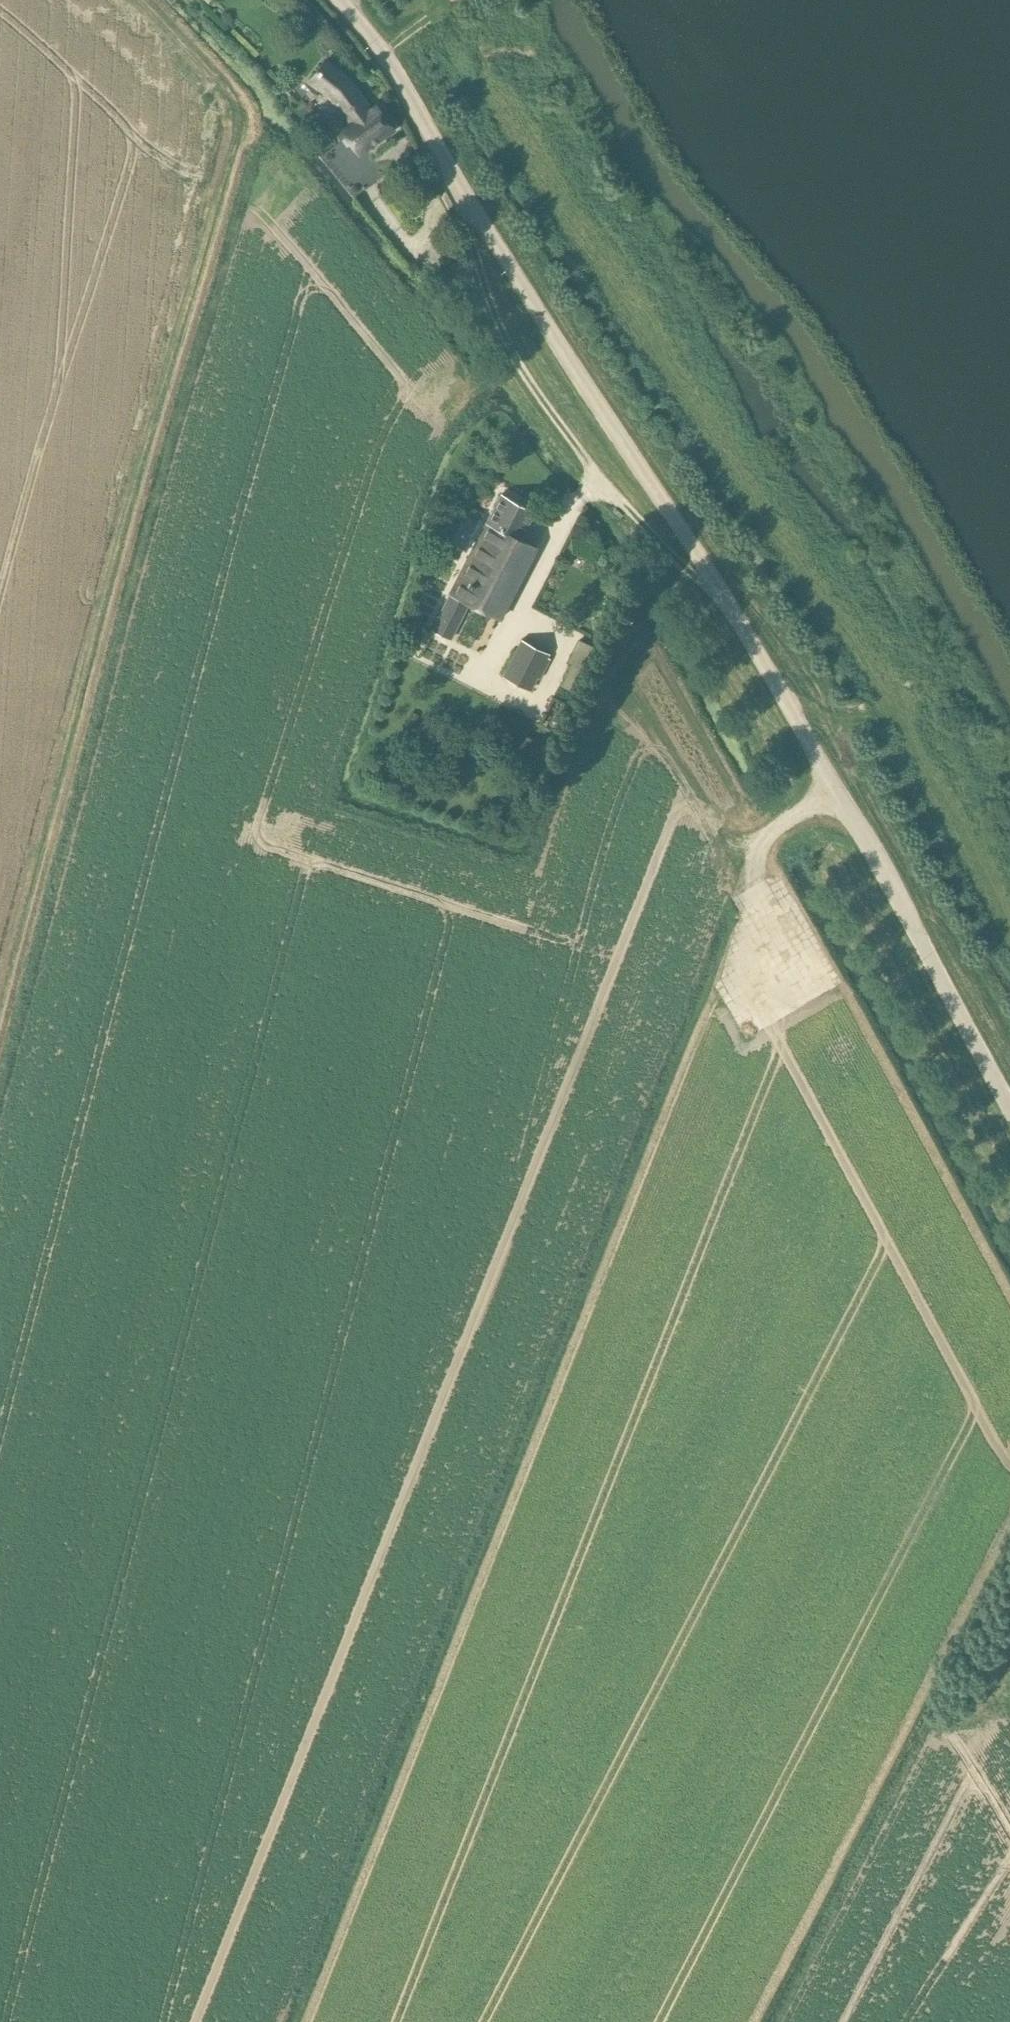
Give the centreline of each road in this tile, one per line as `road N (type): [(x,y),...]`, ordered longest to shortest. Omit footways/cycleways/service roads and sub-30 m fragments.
road 1 (unclassified): [(1009,1099),(718,583),(555,334),(409,86),(343,0)]

